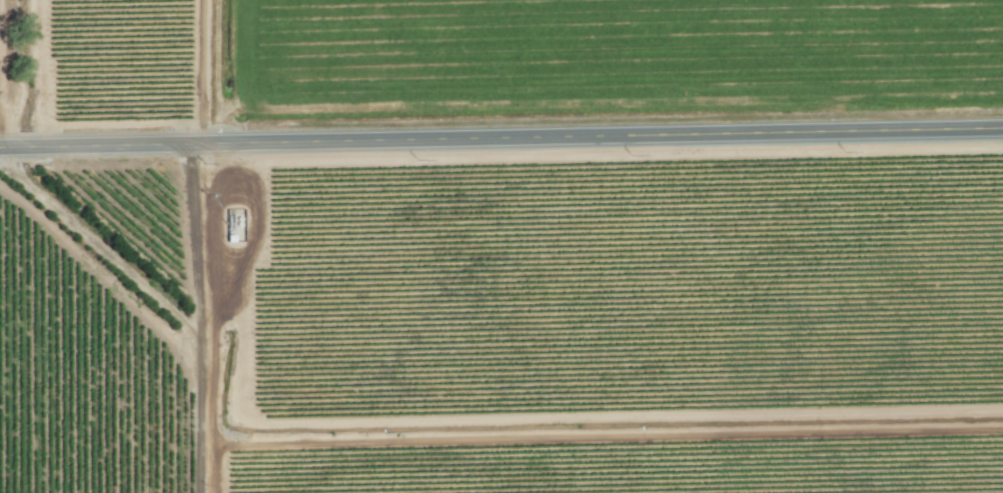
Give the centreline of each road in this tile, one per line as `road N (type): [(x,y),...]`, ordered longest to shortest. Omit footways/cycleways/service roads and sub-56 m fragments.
road 1 (residential): [(0,149),(1002,129)]
road 2 (track): [(200,443),(1002,429)]
road 3 (residential): [(197,0),(196,144)]

